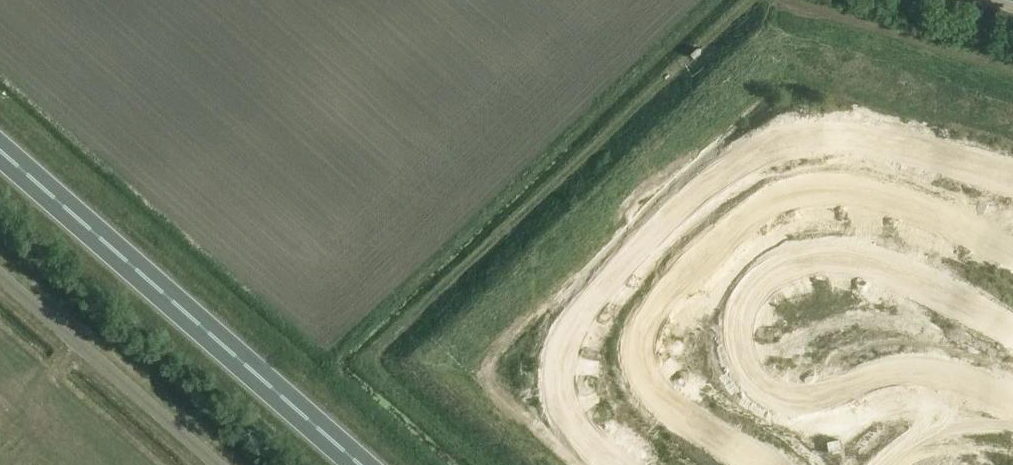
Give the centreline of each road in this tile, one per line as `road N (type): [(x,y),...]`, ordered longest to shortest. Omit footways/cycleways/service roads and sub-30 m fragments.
road 1 (trunk): [(360,464),(0,151)]
road 2 (unclassified): [(219,464),(0,274)]

